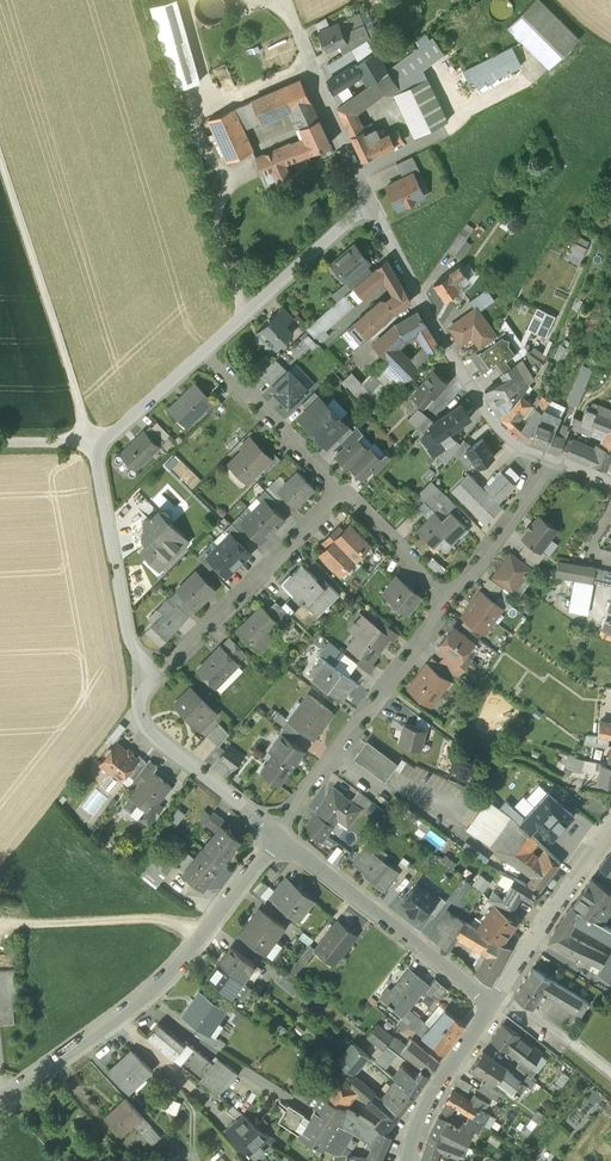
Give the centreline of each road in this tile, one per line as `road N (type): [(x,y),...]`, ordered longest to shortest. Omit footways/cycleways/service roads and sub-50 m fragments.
road 1 (residential): [(276,838),(148,996),(0,1100)]
road 2 (residential): [(205,352),(100,454),(123,621),(138,656),(160,675)]
road 3 (residential): [(554,459),(526,449),(491,416),(370,206)]
road 4 (track): [(0,160),(86,421),(104,443)]
road 5 (residential): [(451,601),(275,834)]
road 6 (residential): [(494,1007),(276,838)]
road 7 (residential): [(160,675),(341,492)]
road 8 (residential): [(370,206),(205,352)]
road 9 (residential): [(494,1007),(610,832)]
road 10 (residential): [(205,352),(341,492)]
road 11 (residential): [(370,206),(301,34)]
road 12 (residential): [(406,1160),(424,1110),(494,1007)]
road 13 (residential): [(275,834),(138,723)]
road 14 (residential): [(554,459),(451,601)]
road 15 (residential): [(341,492),(451,601)]

